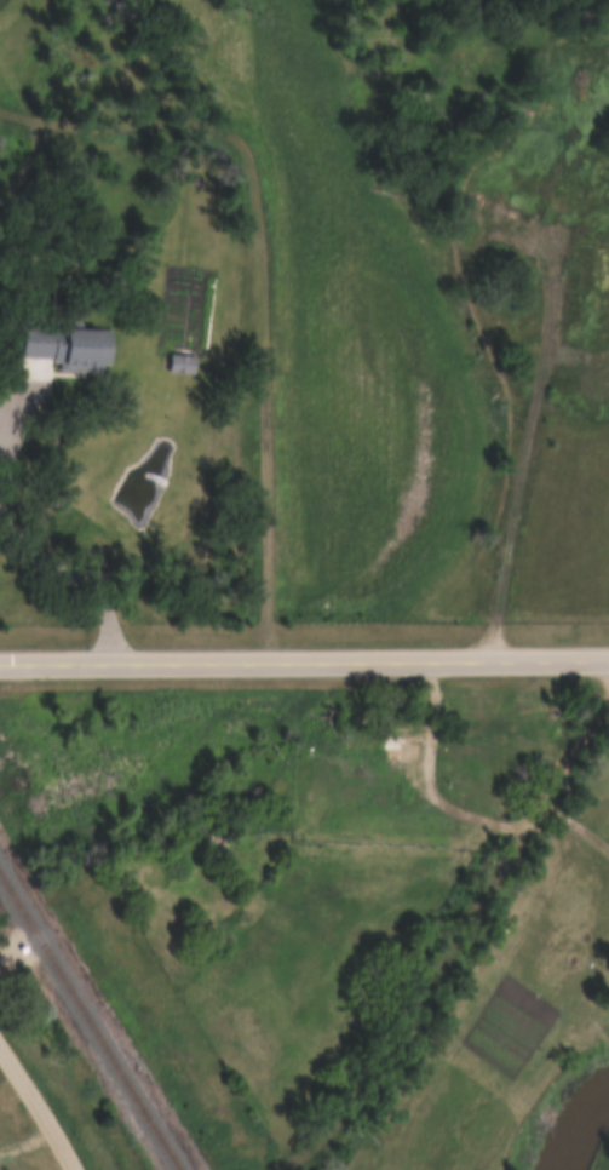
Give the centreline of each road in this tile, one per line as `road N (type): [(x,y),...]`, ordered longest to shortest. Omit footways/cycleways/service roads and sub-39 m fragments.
road 1 (tertiary): [(608,661),(0,662)]
road 2 (track): [(608,698),(527,819),(511,821),(416,782)]
road 3 (track): [(117,660),(100,549),(107,511),(173,420)]
road 4 (residential): [(78,1169),(0,1046)]

